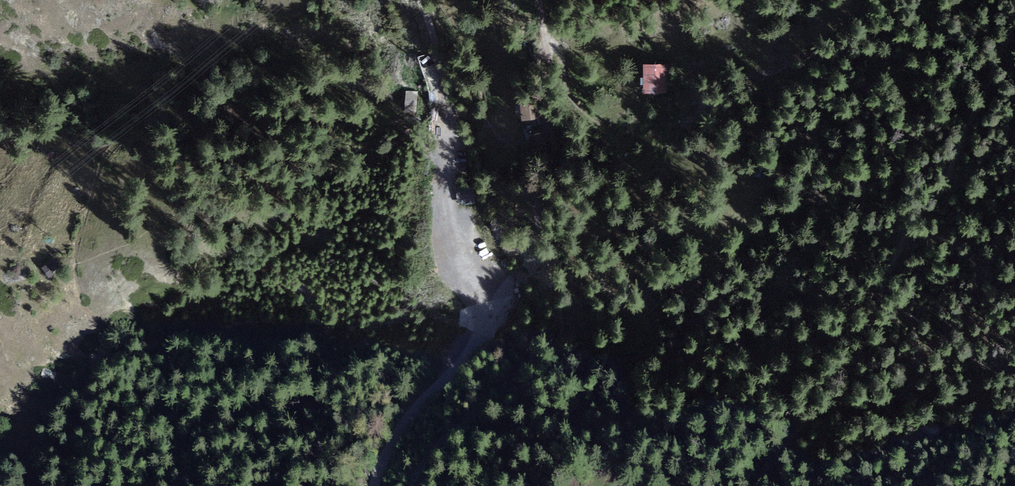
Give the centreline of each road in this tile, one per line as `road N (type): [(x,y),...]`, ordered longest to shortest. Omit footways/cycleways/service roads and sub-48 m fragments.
road 1 (unclassified): [(414,485),(429,457),(559,337),(560,304),(539,246),(533,198)]
road 2 (residential): [(445,194),(451,243),(483,317),(471,352),(386,439),(372,485)]
road 3 (unclassified): [(530,0),(545,144),(533,198)]
road 4 (unclassified): [(419,0),(443,92),(445,194)]

